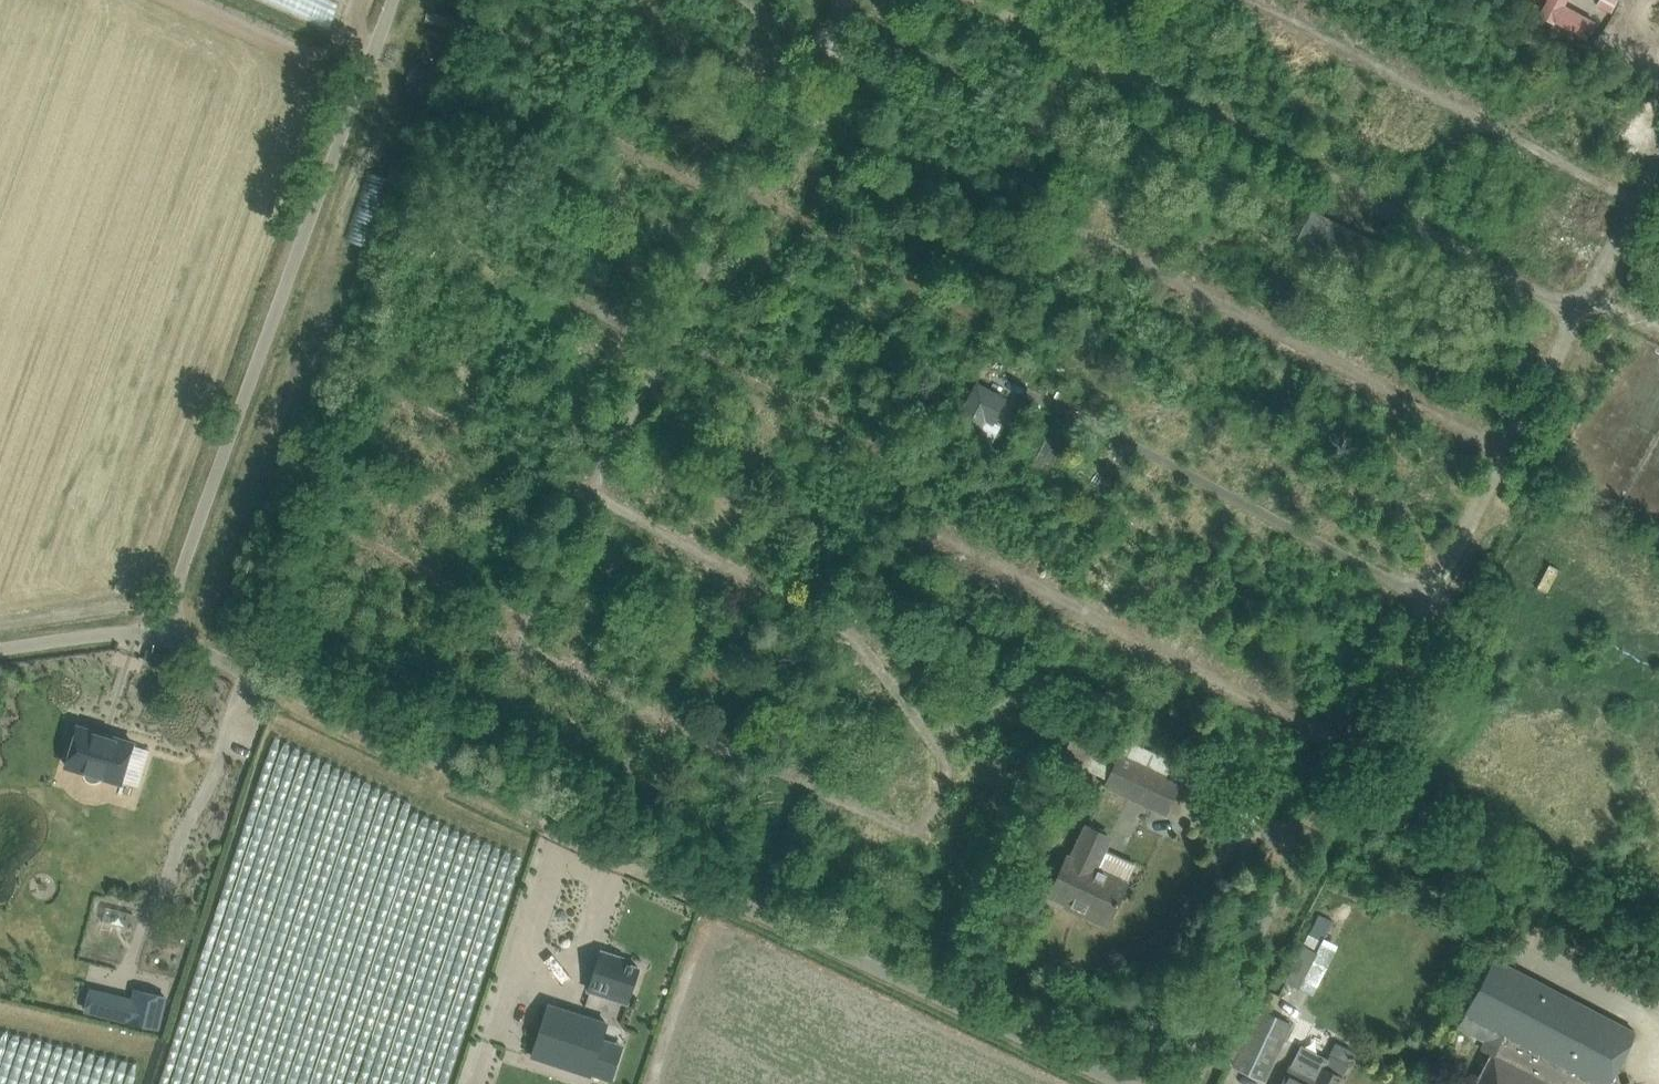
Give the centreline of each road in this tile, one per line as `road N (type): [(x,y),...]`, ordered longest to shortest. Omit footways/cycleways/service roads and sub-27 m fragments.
road 1 (unclassified): [(1122,1083),(170,636)]
road 2 (unclassified): [(170,636),(176,586),(390,0)]
road 3 (unclassified): [(170,636),(119,631),(0,649)]

